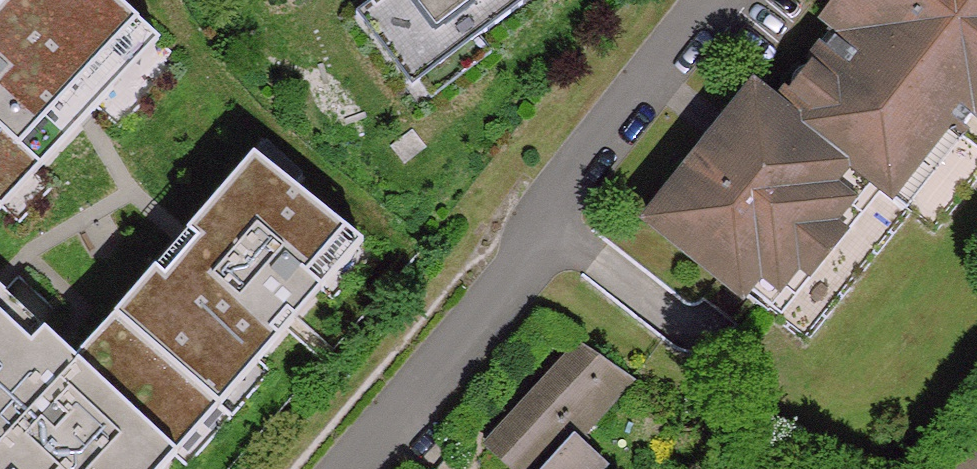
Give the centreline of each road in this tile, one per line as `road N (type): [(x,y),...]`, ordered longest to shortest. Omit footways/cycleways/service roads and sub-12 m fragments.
road 1 (residential): [(340,468),(526,260),(556,194),(709,0)]

